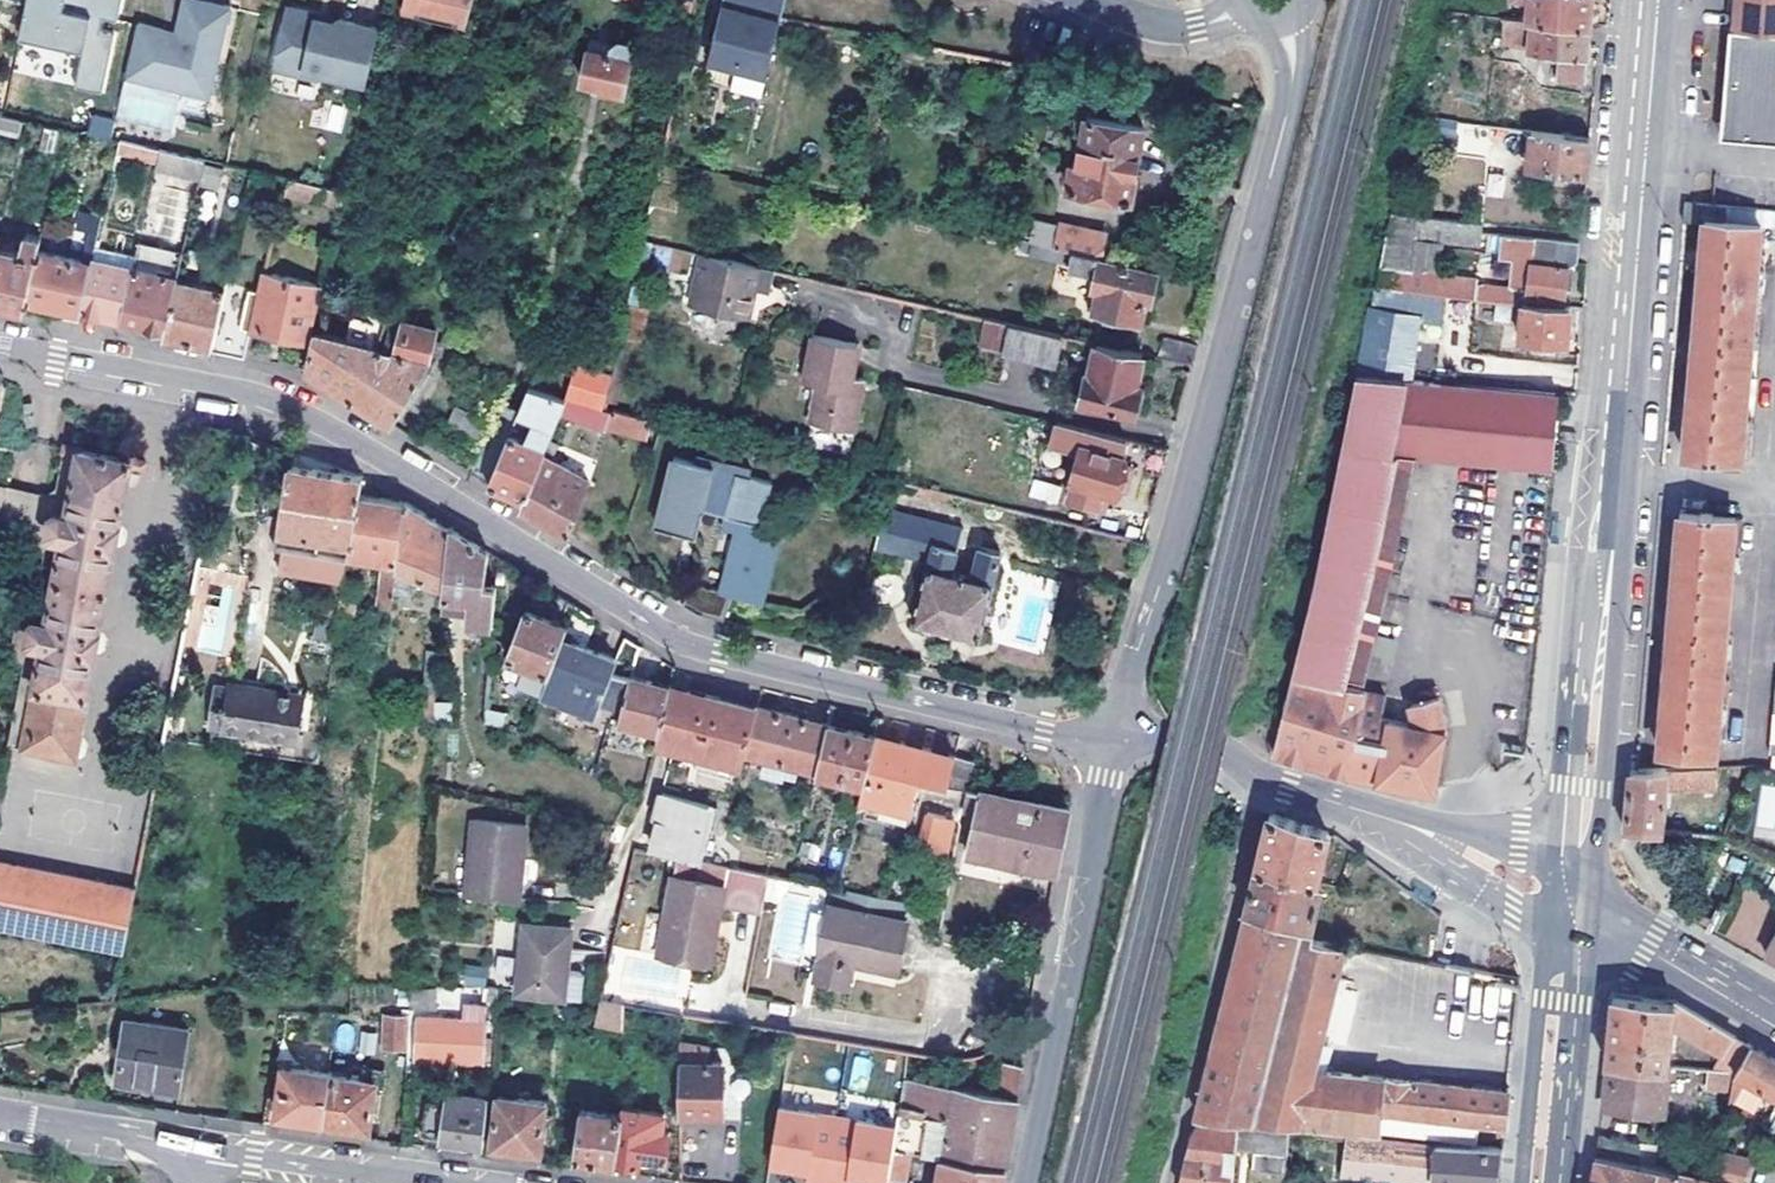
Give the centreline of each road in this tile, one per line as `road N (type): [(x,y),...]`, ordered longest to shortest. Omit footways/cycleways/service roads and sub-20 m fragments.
road 1 (tertiary): [(0,345),(293,410),(657,630),(722,655),(1112,745)]
road 2 (secondary): [(1648,0),(1571,898)]
road 3 (residential): [(1112,745),(1292,84),(1282,16)]
road 4 (tertiary): [(1112,745),(1025,1182)]
road 5 (secondary): [(1544,1182),(1571,898)]
road 6 (tertiary): [(1338,803),(1420,827),(1571,898)]
road 7 (residential): [(1774,1025),(1571,898)]
road 8 (tertiary): [(1338,803),(1263,781),(1222,755),(1188,747),(1112,745)]
road 9 (tertiary): [(434,1182),(209,1150)]
road 10 (tertiary): [(209,1150),(0,1114)]
road 11 (residential): [(1093,0),(1177,28),(1246,3)]

